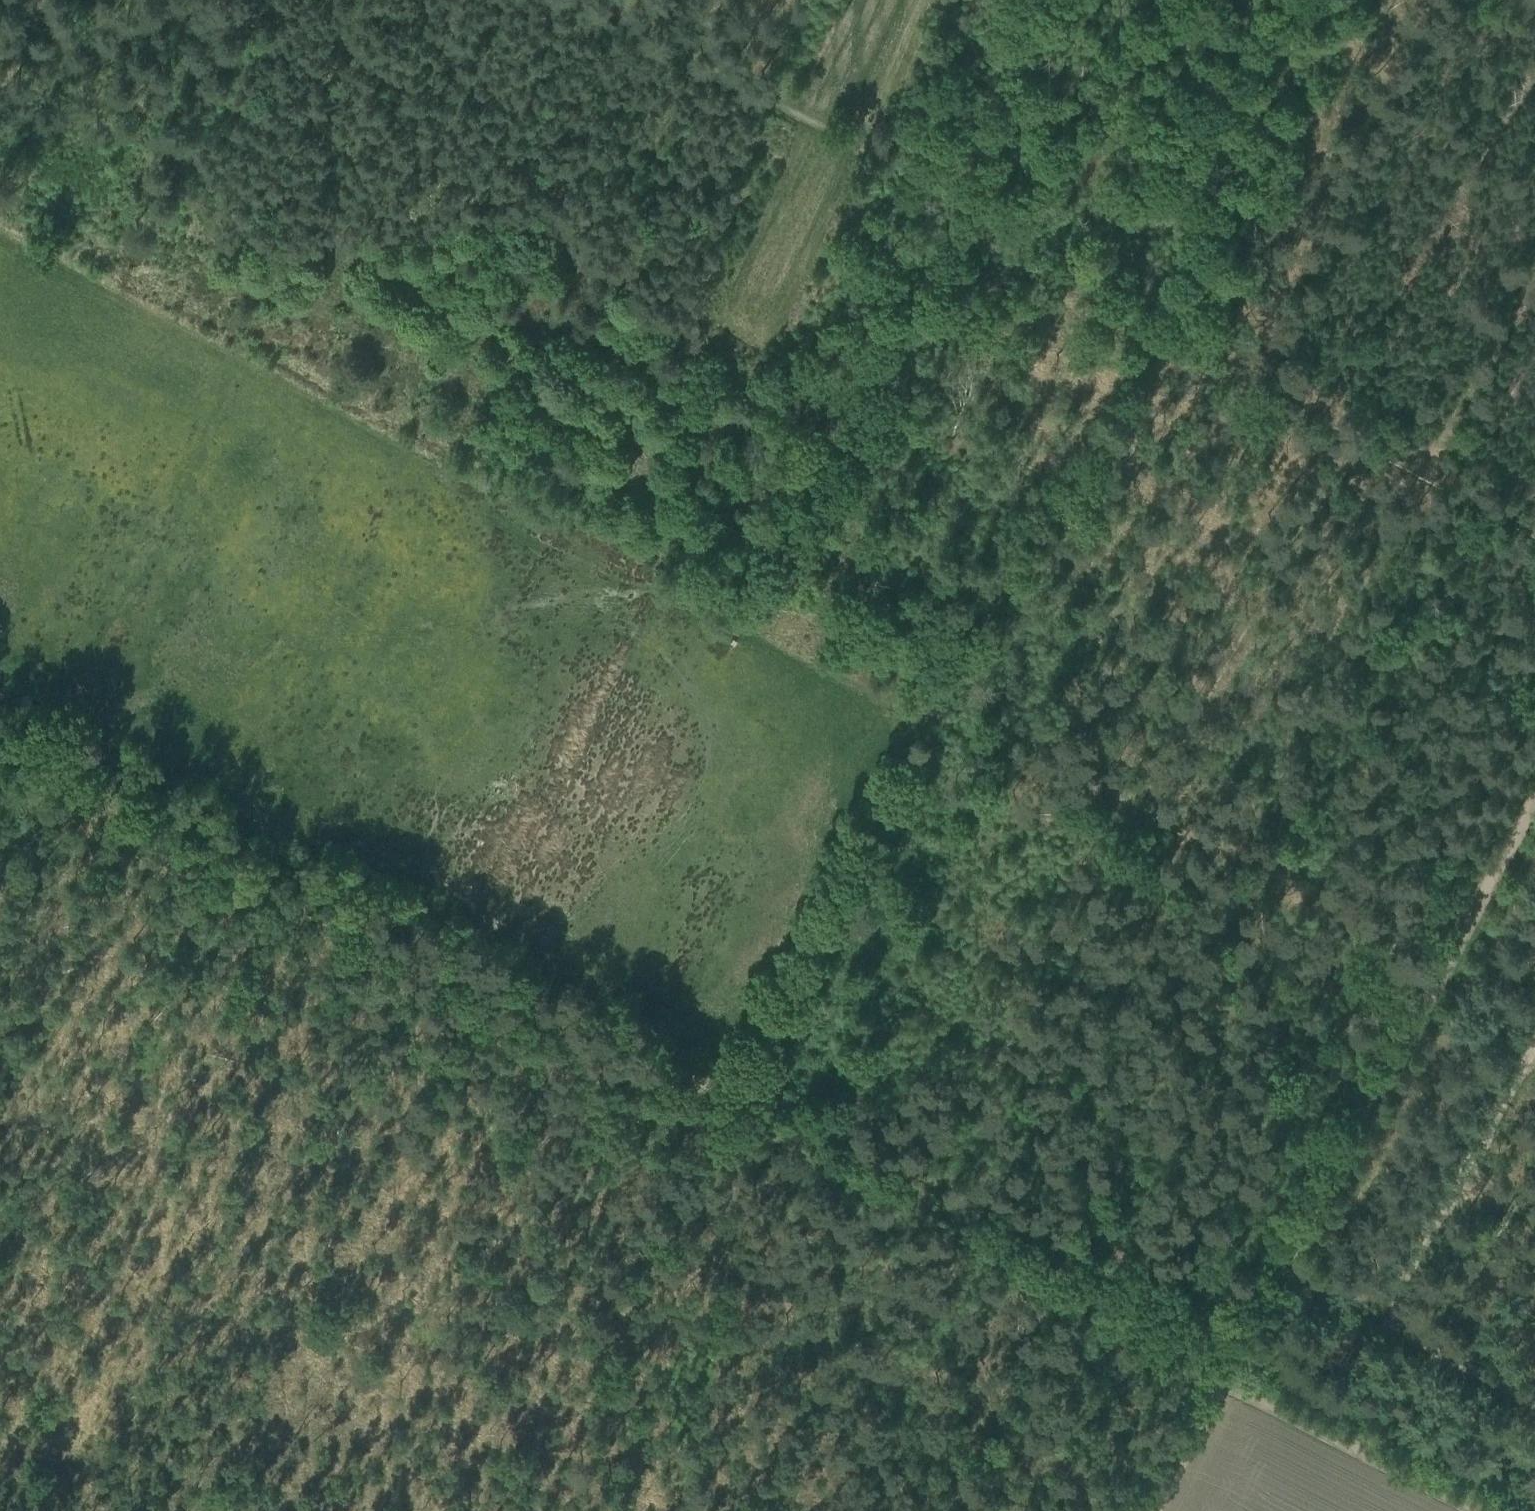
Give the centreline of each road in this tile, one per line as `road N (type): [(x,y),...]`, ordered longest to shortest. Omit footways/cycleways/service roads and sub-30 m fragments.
road 1 (track): [(1224,1361),(1534,794)]
road 2 (track): [(914,0),(847,136),(585,0)]
road 3 (track): [(1224,1361),(1498,1510)]
road 4 (track): [(1534,1060),(1393,1321)]
road 5 (track): [(1534,1397),(1279,1266)]
road 6 (track): [(1143,1510),(1224,1361)]

